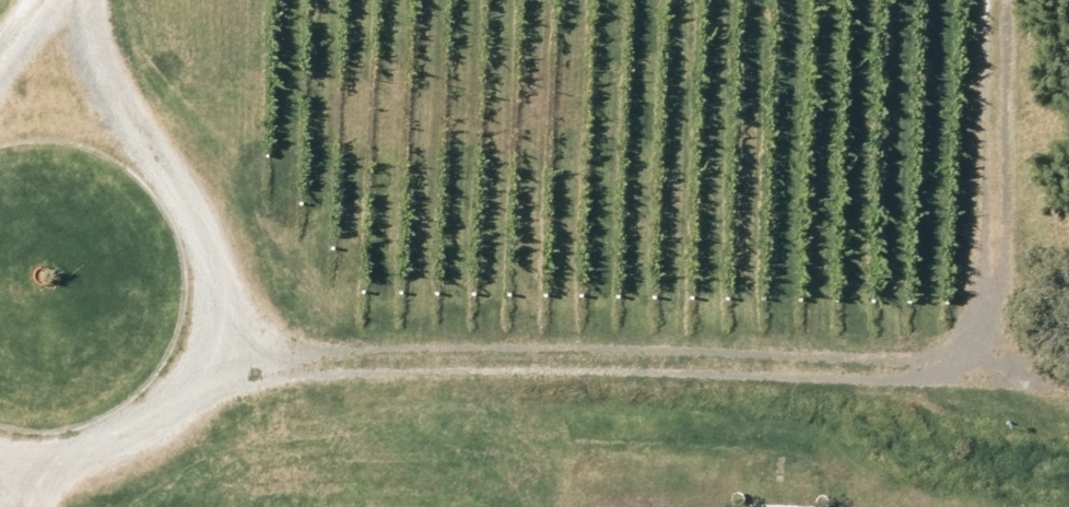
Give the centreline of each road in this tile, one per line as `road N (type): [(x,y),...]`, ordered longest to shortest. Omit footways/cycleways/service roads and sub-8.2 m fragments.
road 1 (track): [(1068,379),(214,328)]
road 2 (track): [(87,473),(140,447),(182,407),(209,355),(219,297),(209,235),(178,180),(131,138),(72,114),(0,114)]
road 3 (track): [(987,371),(1017,50),(1014,0)]
road 4 (track): [(40,113),(87,0)]

